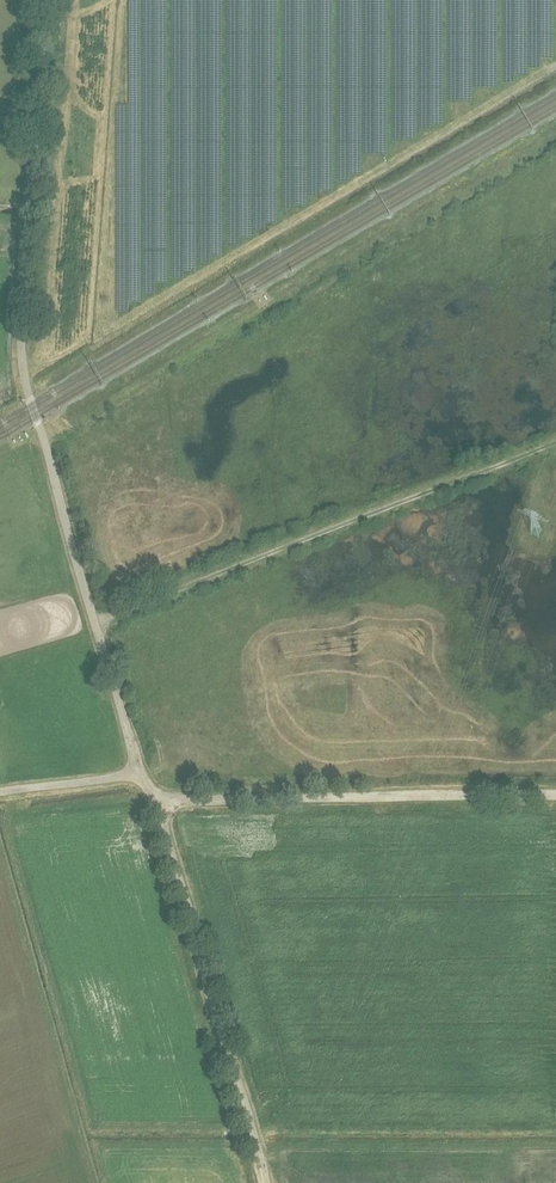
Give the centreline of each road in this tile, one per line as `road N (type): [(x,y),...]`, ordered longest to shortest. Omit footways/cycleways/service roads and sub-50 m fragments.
road 1 (track): [(142,775),(22,369),(42,0)]
road 2 (track): [(95,623),(555,443)]
road 3 (track): [(154,801),(555,795)]
road 4 (track): [(263,1182),(154,801)]
road 5 (track): [(0,791),(142,775)]

